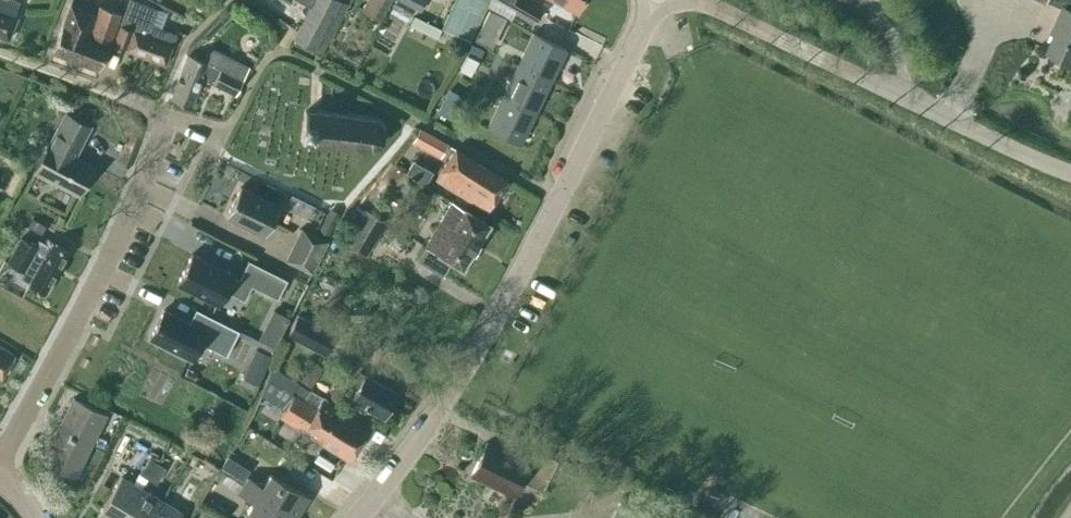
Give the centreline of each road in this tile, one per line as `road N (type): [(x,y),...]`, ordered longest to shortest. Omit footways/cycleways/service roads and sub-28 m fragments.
road 1 (residential): [(354,517),(495,336),(656,0)]
road 2 (unclassified): [(1070,174),(698,0)]
road 3 (residential): [(0,461),(89,291),(165,116)]

